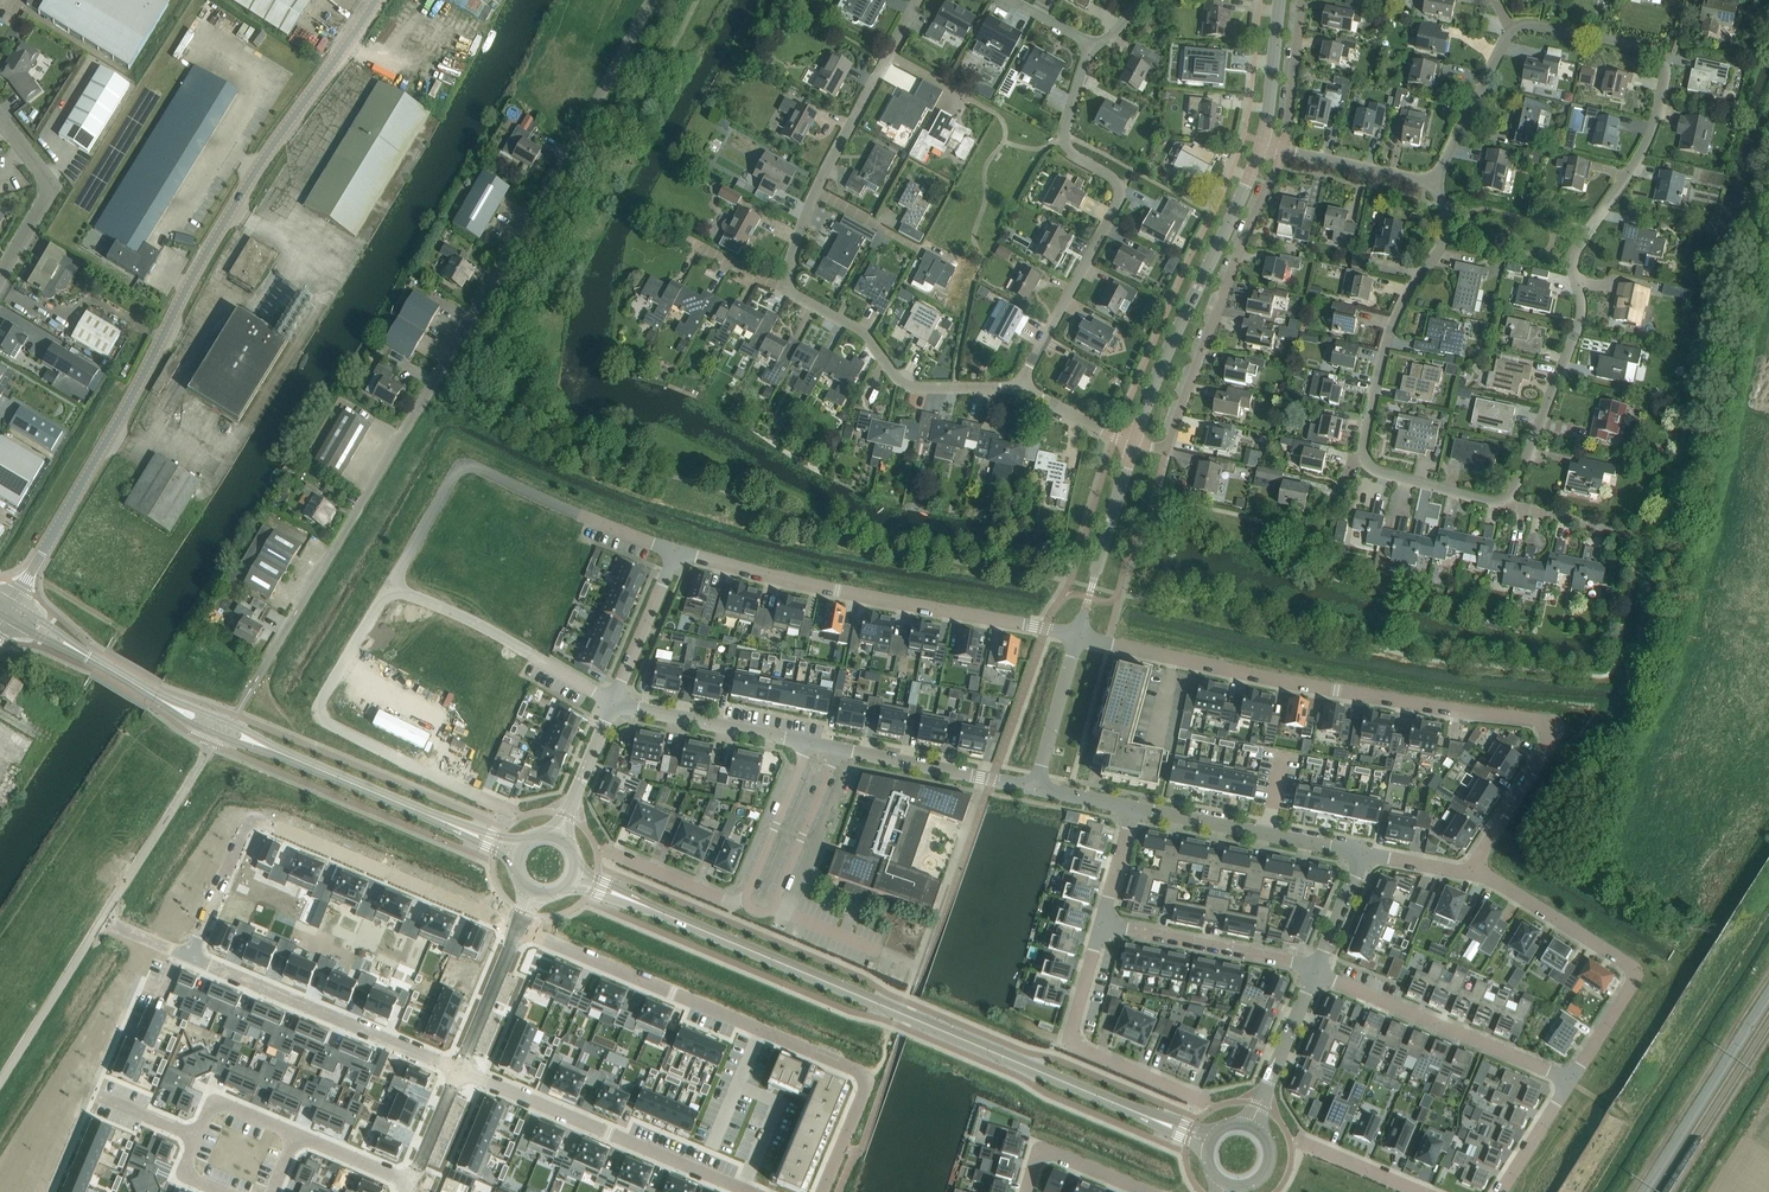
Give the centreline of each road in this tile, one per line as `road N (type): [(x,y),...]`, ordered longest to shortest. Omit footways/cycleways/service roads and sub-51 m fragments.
road 1 (residential): [(294,612),(653,0)]
road 2 (unclassified): [(35,563),(255,171),(376,0)]
road 3 (residential): [(1077,636),(1336,690),(1545,722),(1548,746),(1472,870)]
road 4 (residential): [(1507,505),(1581,315),(1576,252),(1645,145),(1665,63),(1643,45),(1533,23),(1511,29)]
road 5 (residential): [(1018,388),(904,384),(864,334),(796,296),(785,278),(828,159),(916,0)]
road 6 (unclassified): [(1159,1121),(626,898)]
road 7 (residential): [(518,928),(861,1072),(866,1077),(821,1191)]
road 8 (residential): [(195,959),(258,820),(518,928)]
road 9 (unclassified): [(1036,787),(614,703)]
road 10 (residential): [(677,549),(1077,636)]
road 11 (residential): [(1018,388),(1119,188),(1071,154),(1065,135),(1089,44)]
road 12 (residential): [(393,583),(457,469),(471,464),(677,549)]
road 13 (residential): [(1132,445),(1166,451),(1283,149)]
road 14 (unclassified): [(1132,445),(1260,140)]
road 15 (residential): [(1570,1081),(1633,973),(1472,870)]
road 16 (residential): [(463,1071),(751,1191)]
road 17 (residential): [(463,1071),(195,959)]
road 18 (residential): [(1437,185),(1447,230),(1394,319),(1364,455)]
road 19 (residential): [(1314,970),(1570,1081)]
road 20 (residential): [(1208,1104),(1073,1047),(1102,922)]
road 21 (track): [(1631,1191),(1768,973)]
road 22 (residential): [(614,703),(393,583)]
road 23 (residential): [(1364,851),(1133,807)]
road 24 (residential): [(320,719),(517,813)]
road 25 (residential): [(1102,922),(1314,970)]
road 26 (unclassified): [(102,917),(218,735)]
road 27 (unclassified): [(1077,636),(1132,445)]
road 28 (unclassified): [(0,1082),(102,917)]
road 29 (residential): [(0,275),(46,187),(39,166),(0,118)]
road 30 (residential): [(1511,29),(1444,155),(1437,185)]
road 31 (unclassified): [(447,823),(289,757)]
road 32 (residential): [(1314,970),(1250,1126)]
road 33 (residential): [(677,549),(614,703)]
road 34 (residential): [(1437,185),(1283,149)]
road 35 (residential): [(320,719),(318,707),(393,583)]
road 36 (residential): [(1026,1191),(1034,1161),(1055,1152),(1150,1191)]
road 37 (unclassified): [(1036,787),(1077,636)]
road 38 (residential): [(1364,455),(1374,469),(1507,505)]
road 39 (residential): [(463,1071),(518,928)]
road 40 (residential): [(745,899),(721,900),(602,850)]
road 41 (residential): [(1283,149),(1302,0)]
road 42 (unclassified): [(614,703),(558,834)]
road 43 (unclassified): [(1260,140),(1280,0)]
road 44 (residential): [(1296,1143),(1418,1191)]
road 45 (residential): [(294,1133),(415,1182)]
road 46 (residential): [(1502,1191),(1570,1081)]
road 47 (residential): [(195,1134),(209,1099),(294,1133)]
road 48 (residential): [(1364,851),(1314,970)]
road 49 (residential): [(1132,445),(1018,388)]
road 50 (residential): [(1628,534),(1507,505)]
road 51 (residential): [(415,1182),(463,1071)]

